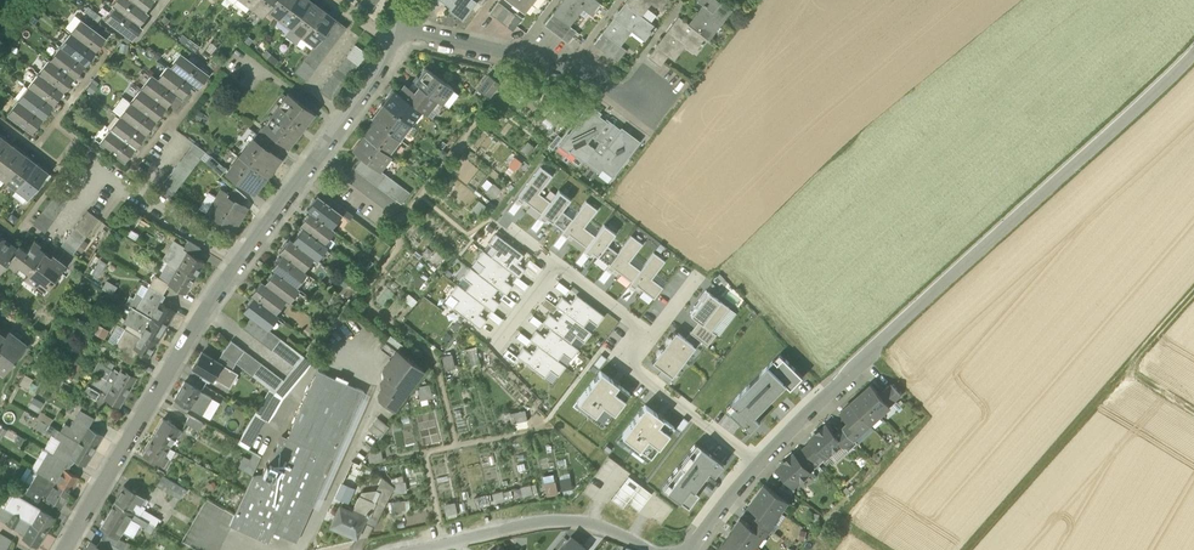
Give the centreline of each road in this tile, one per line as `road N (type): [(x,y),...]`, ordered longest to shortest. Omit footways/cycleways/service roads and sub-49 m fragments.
road 1 (residential): [(755,461),(1193,54)]
road 2 (track): [(1193,290),(961,549)]
road 3 (residential): [(243,256),(67,549)]
road 4 (residential): [(387,549),(556,517),(606,526),(653,549)]
road 5 (residential): [(403,28),(571,69),(660,115)]
road 6 (residential): [(397,46),(243,256)]
road 7 (residential): [(755,461),(629,366),(652,338)]
road 8 (residential): [(243,256),(109,175),(97,189)]

